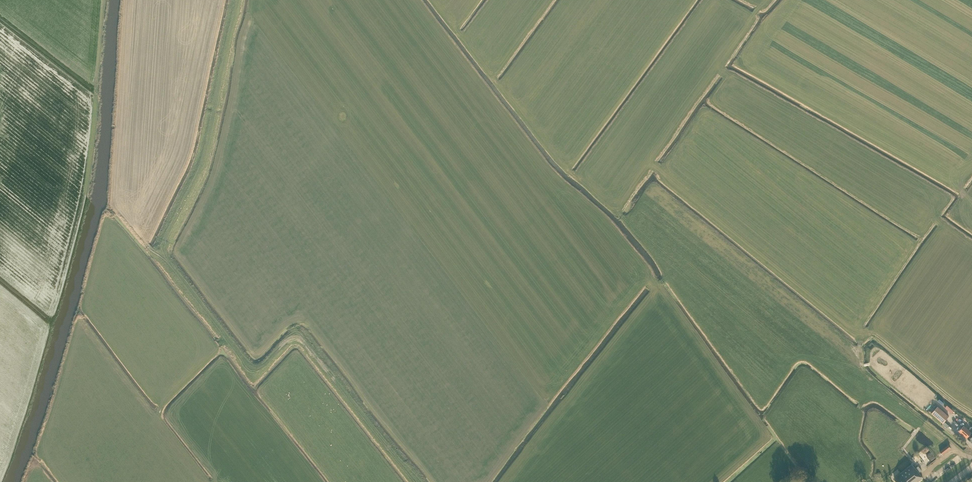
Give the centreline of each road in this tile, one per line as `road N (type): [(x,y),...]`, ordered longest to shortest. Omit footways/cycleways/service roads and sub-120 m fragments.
road 1 (track): [(159,254),(252,367),(287,340),(302,339),(417,481)]
road 2 (track): [(238,0),(206,153),(159,254)]

